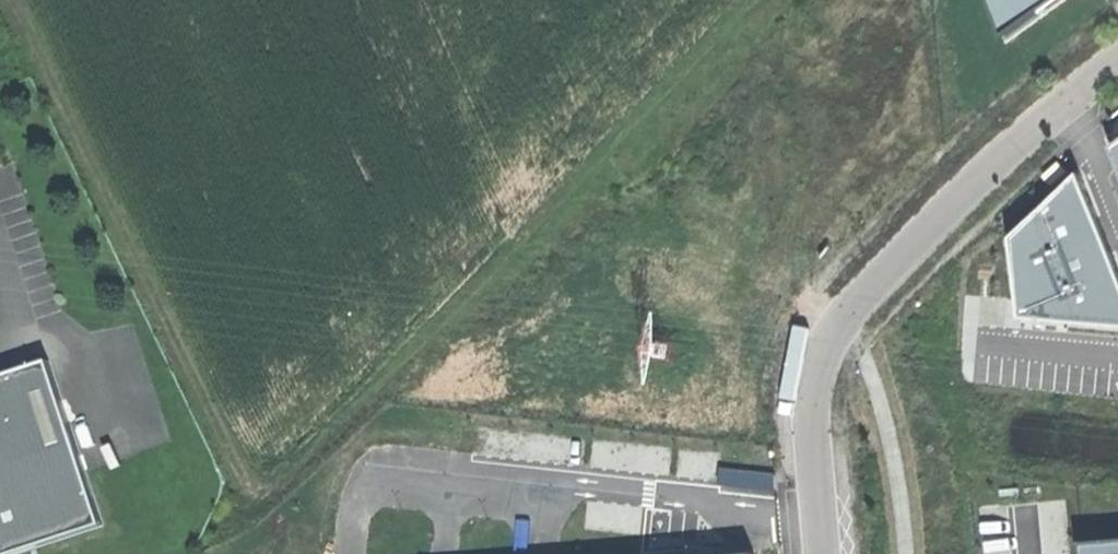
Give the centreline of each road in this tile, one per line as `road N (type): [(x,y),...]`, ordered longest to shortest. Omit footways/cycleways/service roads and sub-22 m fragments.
road 1 (track): [(750,0),(254,517)]
road 2 (unclassified): [(1117,63),(1040,125),(841,323),(820,368),(811,417),(822,553)]
road 3 (track): [(19,0),(236,448),(254,517)]

